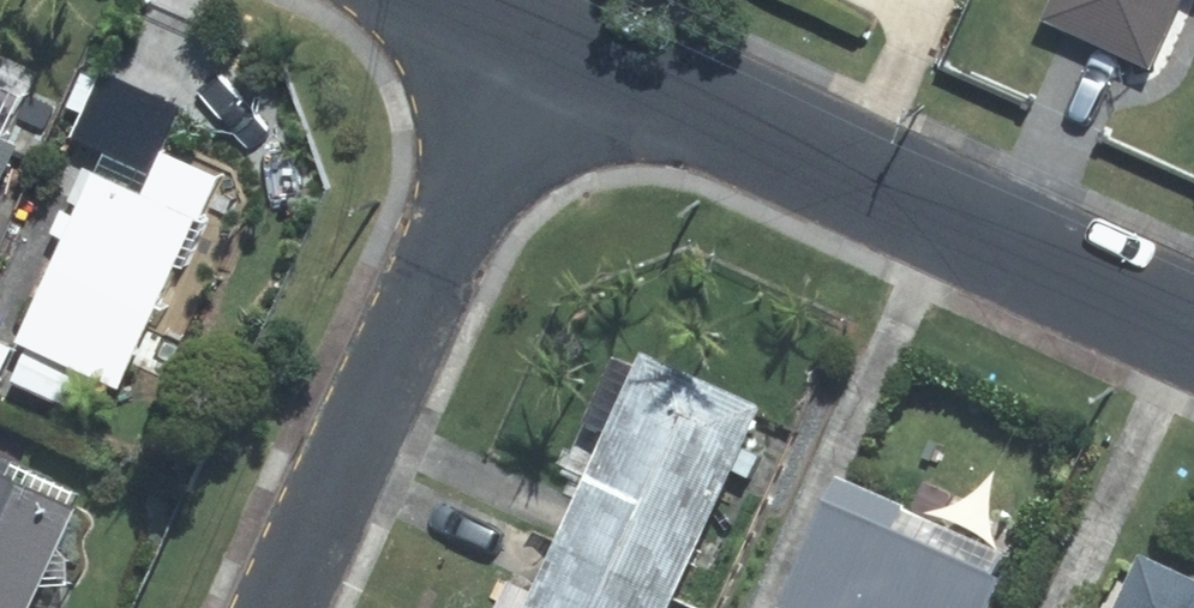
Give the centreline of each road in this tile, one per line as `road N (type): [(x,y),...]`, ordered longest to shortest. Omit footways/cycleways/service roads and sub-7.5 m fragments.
road 1 (residential): [(537,36),(1193,331)]
road 2 (residential): [(280,607),(537,36)]

